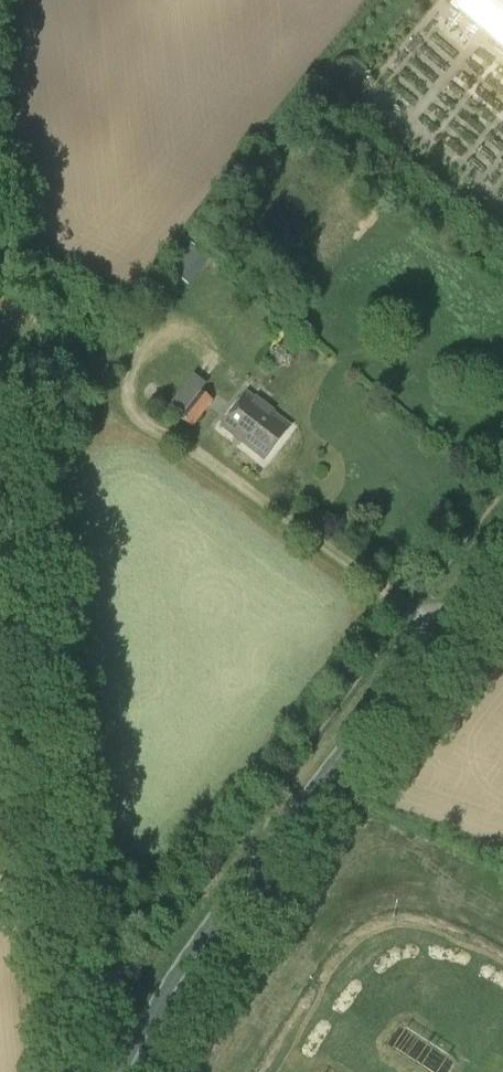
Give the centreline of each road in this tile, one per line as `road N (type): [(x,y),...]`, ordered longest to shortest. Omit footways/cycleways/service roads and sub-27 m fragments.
road 1 (track): [(93,1071),(0,441)]
road 2 (primary): [(128,1071),(194,962),(502,557)]
road 3 (track): [(0,326),(110,401)]

